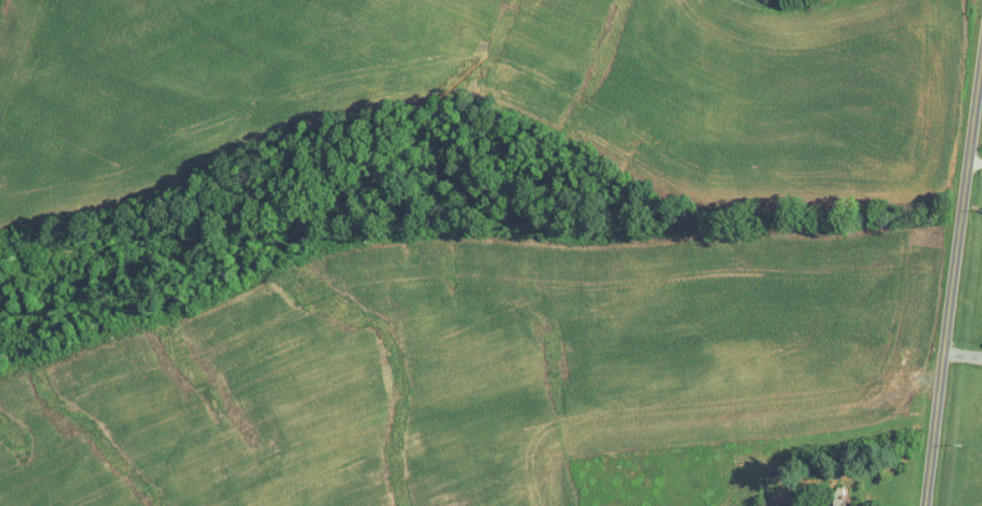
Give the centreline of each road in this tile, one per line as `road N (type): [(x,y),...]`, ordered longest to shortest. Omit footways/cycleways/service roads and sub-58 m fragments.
road 1 (residential): [(922,505),(981,34)]

